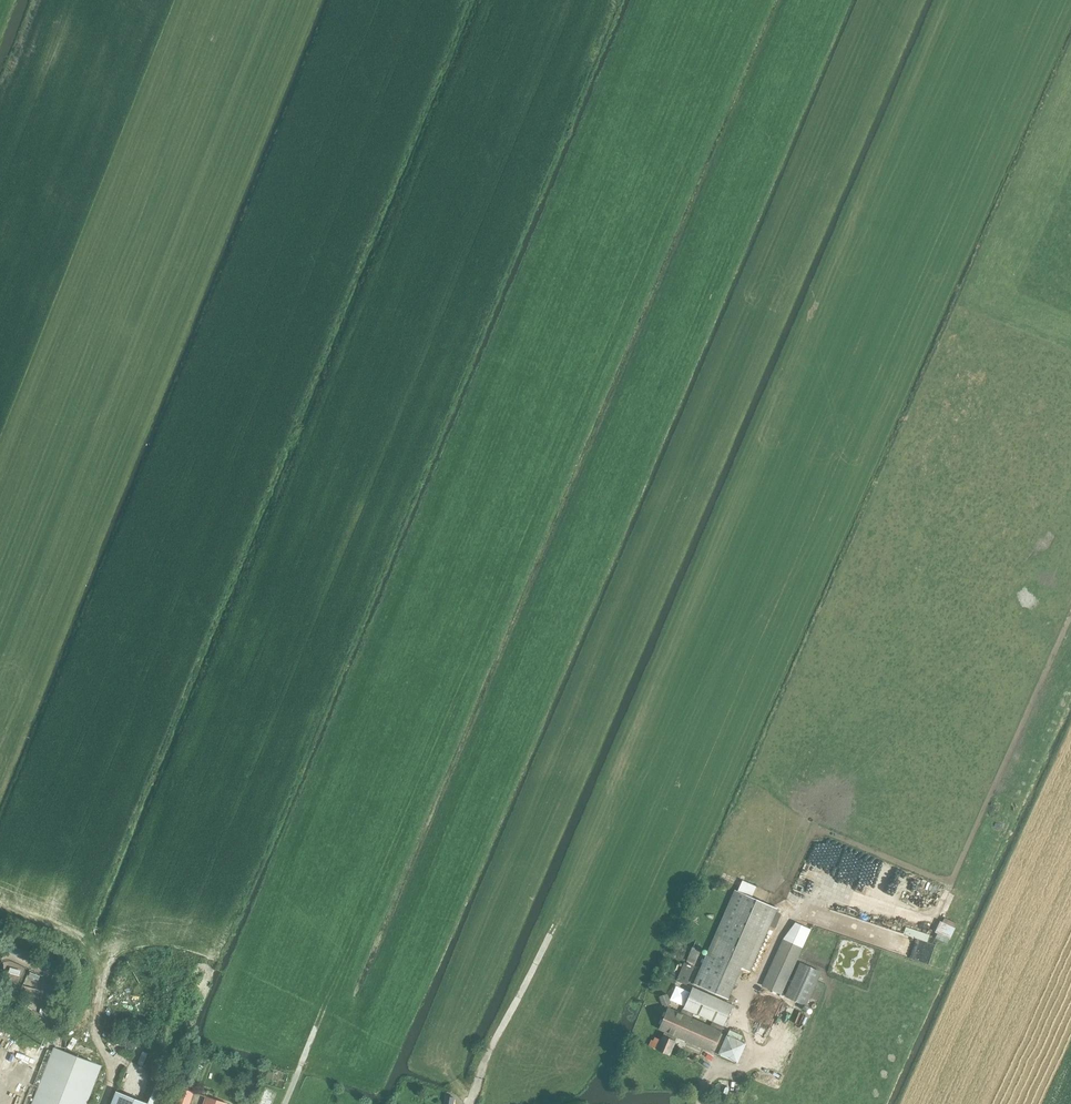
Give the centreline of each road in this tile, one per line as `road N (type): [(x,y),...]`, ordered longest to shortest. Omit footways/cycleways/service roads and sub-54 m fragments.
road 1 (track): [(929,936),(1070,617)]
road 2 (track): [(472,1103),(484,1062),(551,934)]

